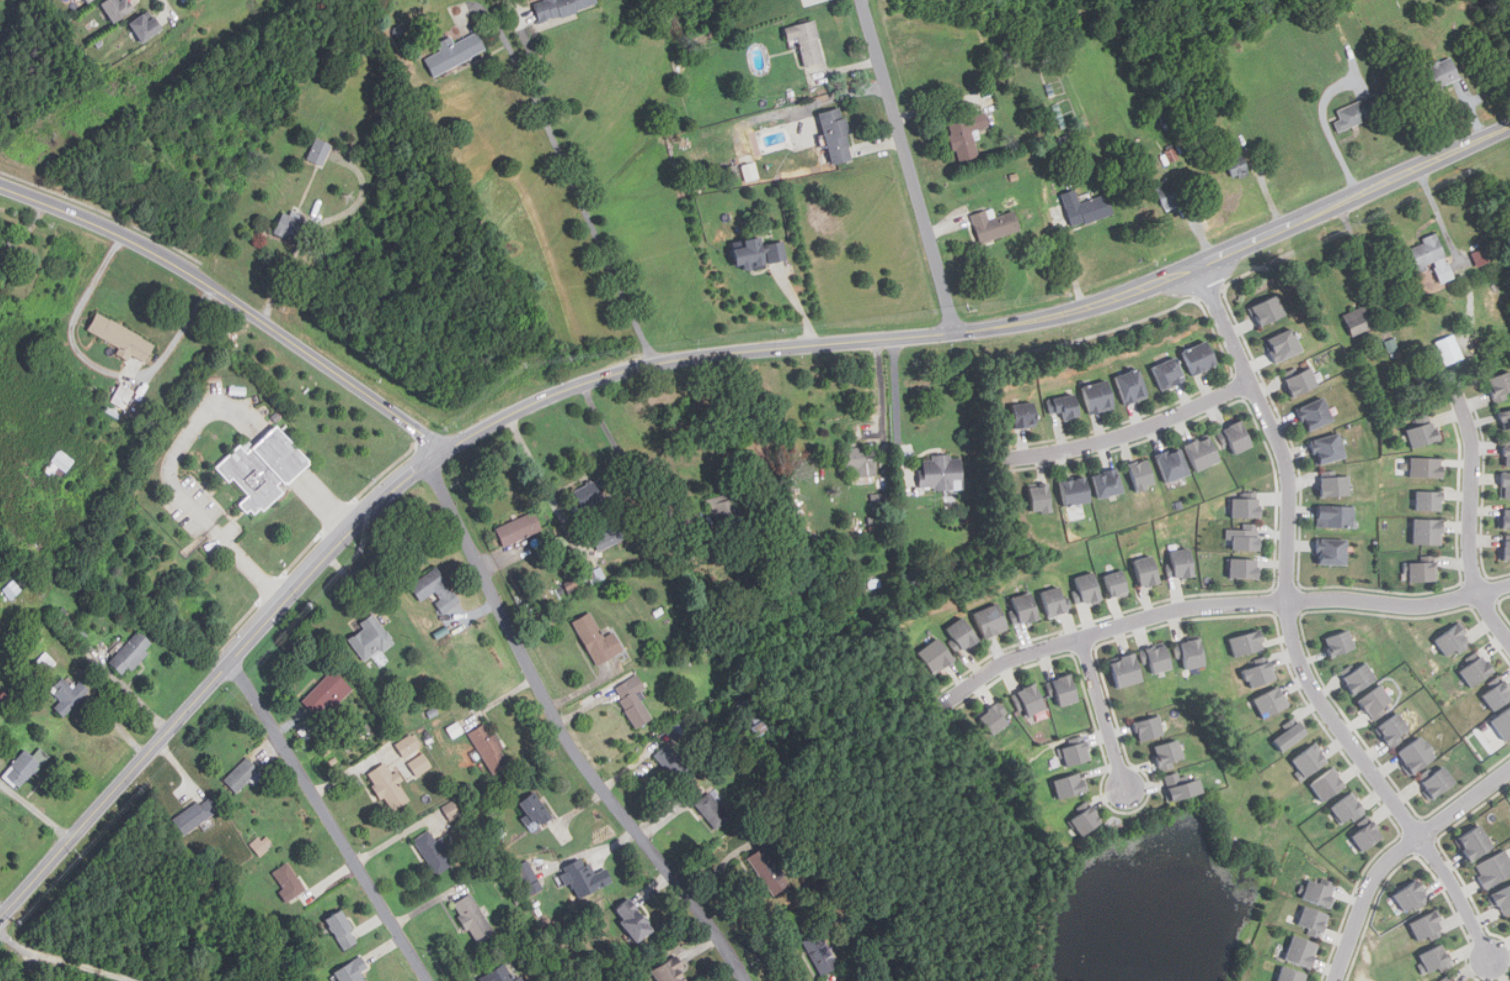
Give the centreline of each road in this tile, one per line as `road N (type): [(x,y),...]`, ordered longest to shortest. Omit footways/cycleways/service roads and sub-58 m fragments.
road 1 (secondary): [(0,918),(381,502),(486,427),(574,387),(654,364),(957,332),(1085,308),(1509,126)]
road 2 (residential): [(1200,264),(1288,464),(1288,600),(1309,677),(1456,888),(1492,962)]
road 3 (residential): [(747,980),(570,738),(428,464)]
road 4 (residential): [(945,704),(1030,652),(1146,615),(1341,597),(1415,606),(1509,585)]
road 5 (residential): [(0,187),(168,259),(444,453)]
road 6 (residential): [(233,661),(429,980)]
road 7 (residential): [(957,332),(863,0)]
road 8 (residential): [(1509,769),(1388,863),(1338,980)]
road 9 (residential): [(1509,633),(1474,568),(1472,435),(1458,390)]
road 10 (residential): [(1251,383),(1096,444),(1013,458)]
road 11 (residential): [(1079,637),(1130,794)]

